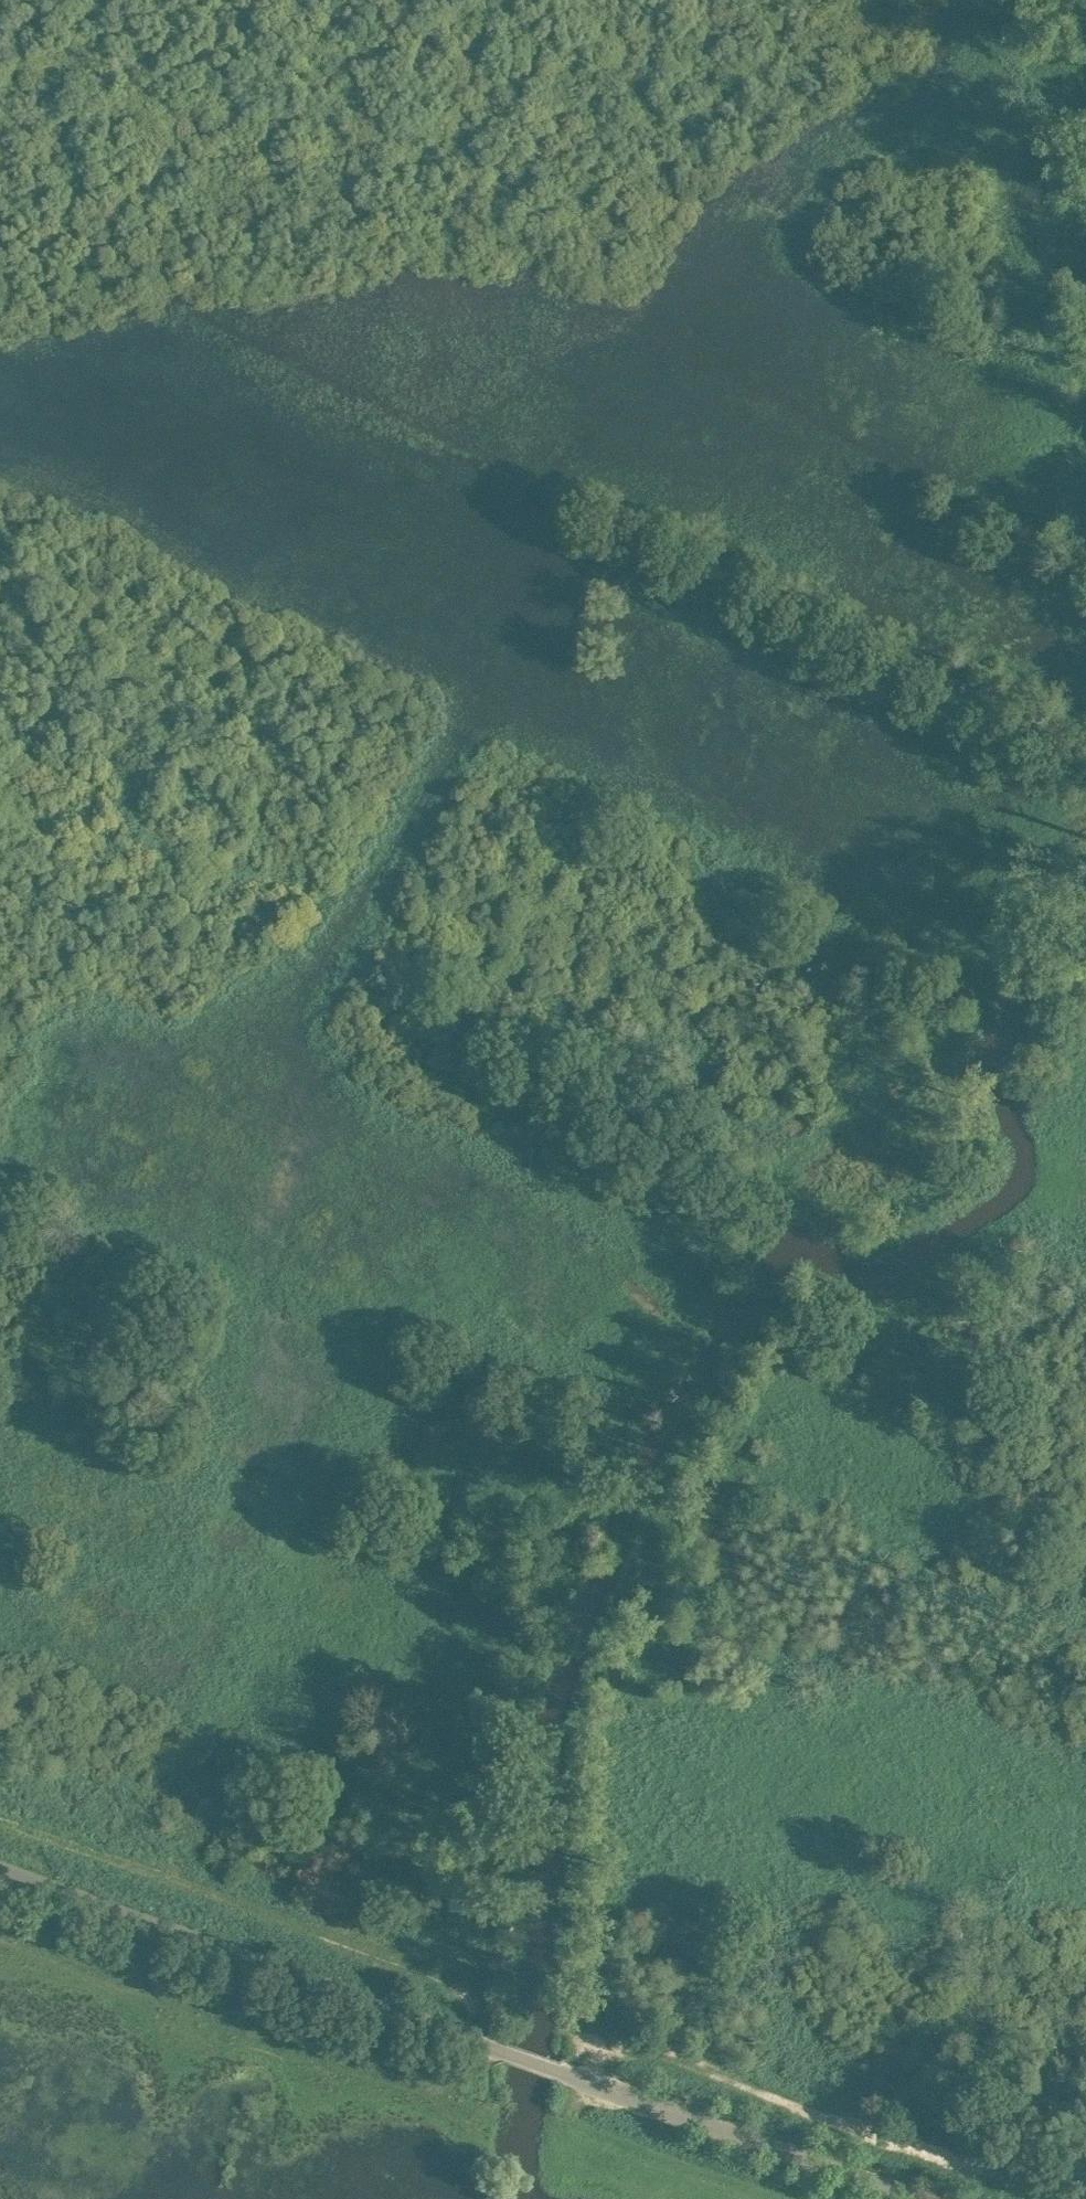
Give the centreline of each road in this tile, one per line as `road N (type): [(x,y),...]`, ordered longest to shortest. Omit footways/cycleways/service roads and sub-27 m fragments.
road 1 (unclassified): [(915,2198),(0,1874)]

